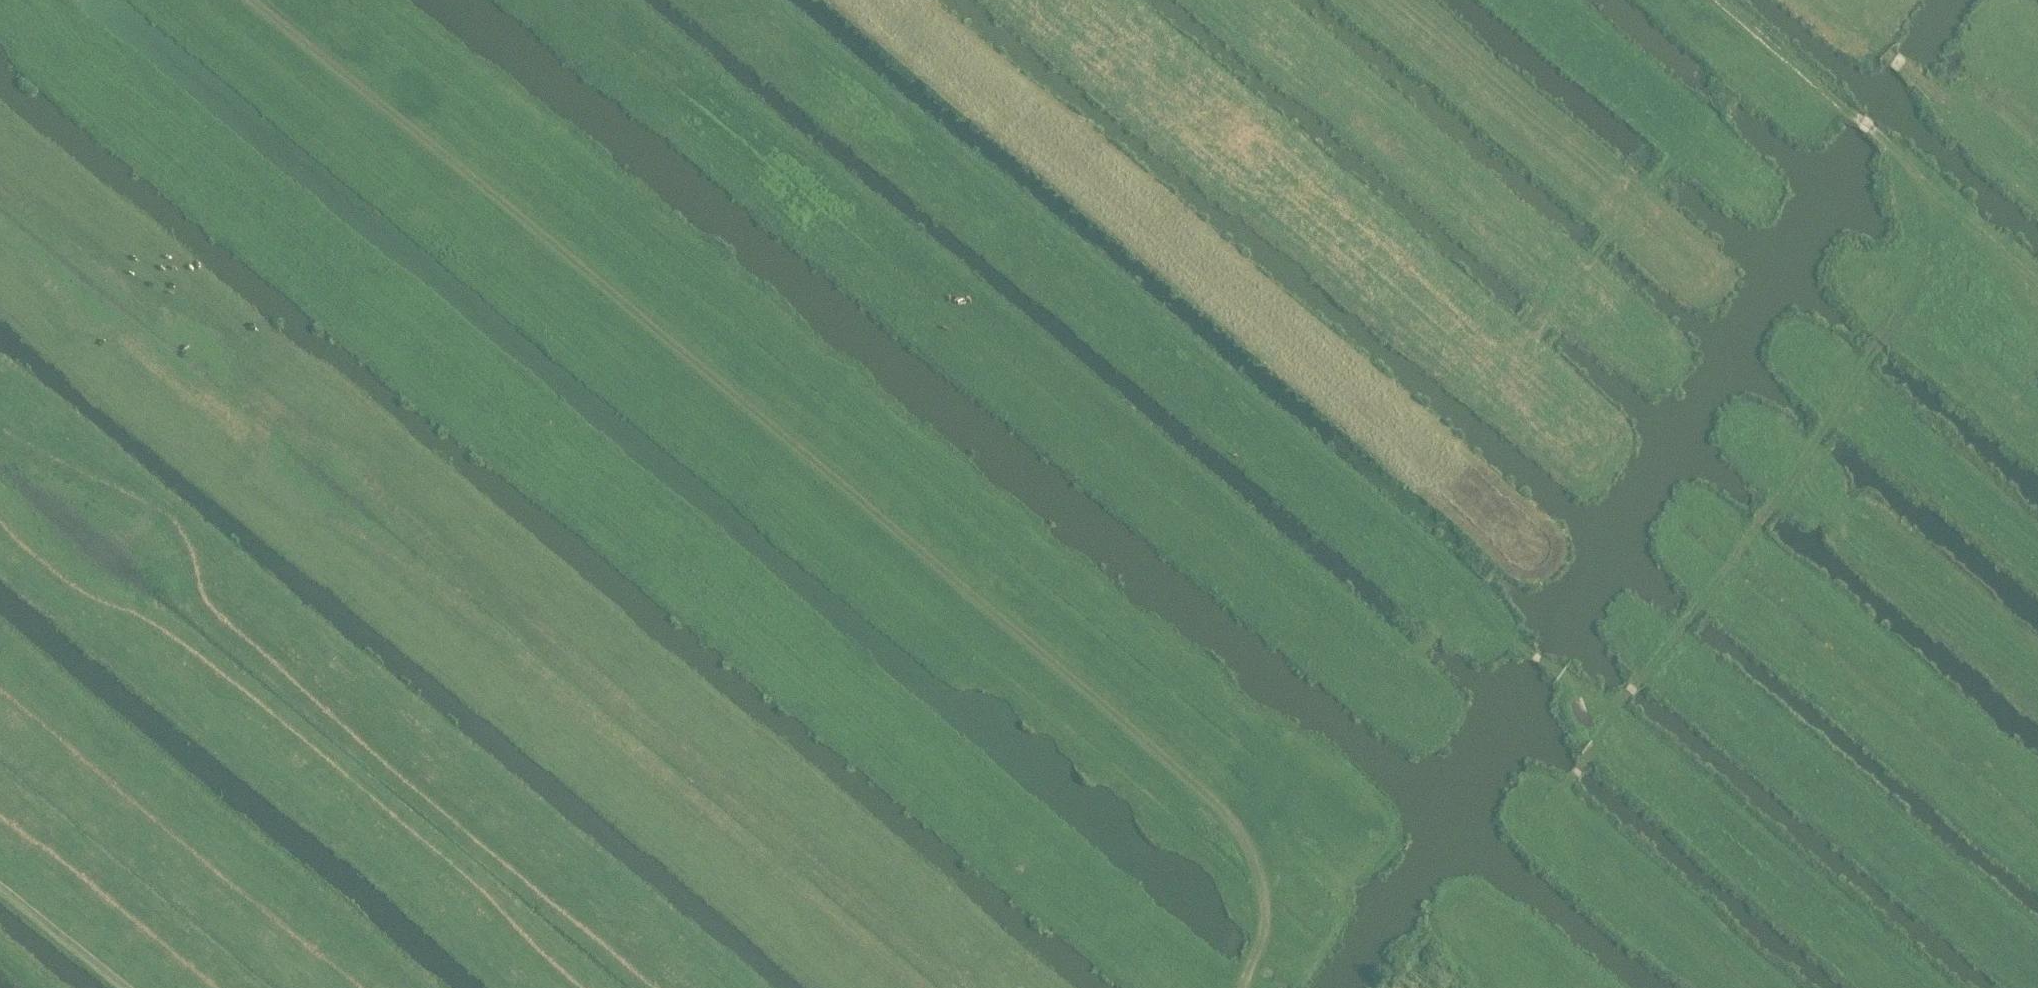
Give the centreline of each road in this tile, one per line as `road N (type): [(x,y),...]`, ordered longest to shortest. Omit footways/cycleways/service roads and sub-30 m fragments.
road 1 (track): [(1244,987),(1269,886),(1228,806),(260,0)]
road 2 (track): [(1563,793),(1782,498),(1903,306),(1952,200)]
road 3 (track): [(2037,282),(1722,0)]
road 4 (track): [(118,987),(0,892)]

